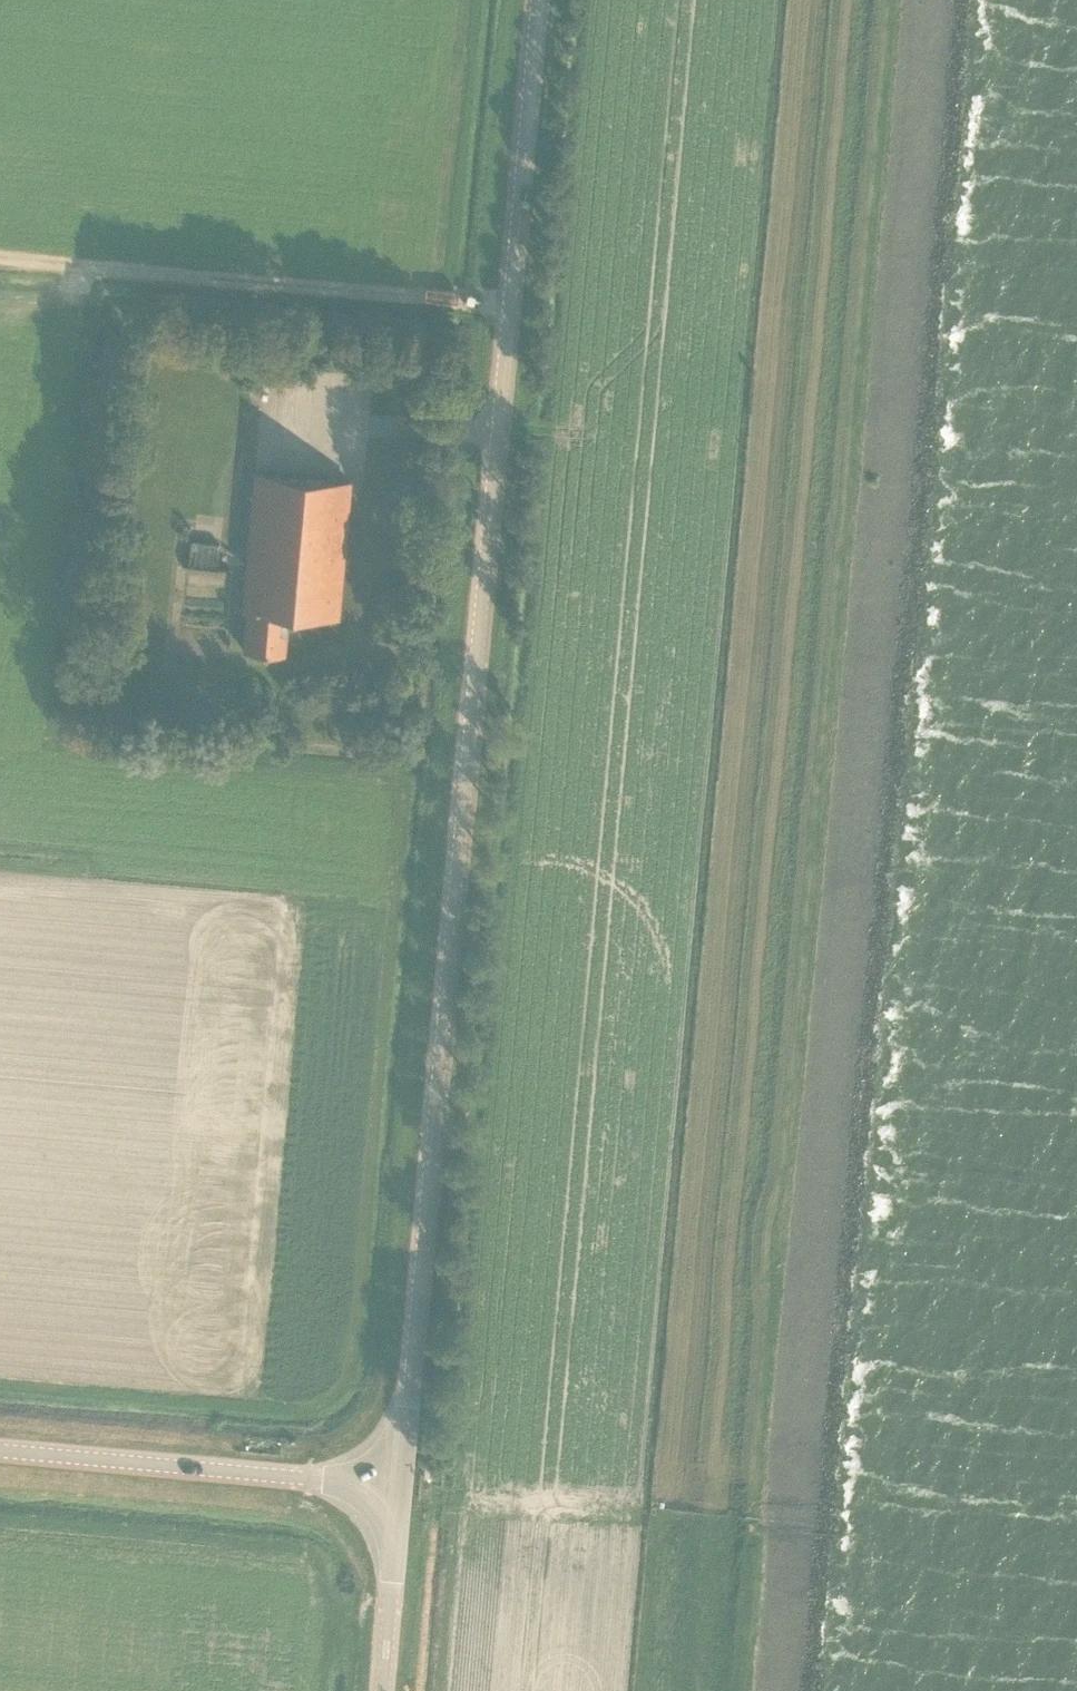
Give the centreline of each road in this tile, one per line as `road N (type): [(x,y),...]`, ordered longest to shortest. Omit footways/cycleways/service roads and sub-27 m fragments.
road 1 (tertiary): [(400,1479),(535,0)]
road 2 (track): [(0,303),(54,307),(98,269),(507,303)]
road 3 (tertiary): [(400,1479),(0,1444)]
road 4 (tertiary): [(381,1690),(400,1479)]

